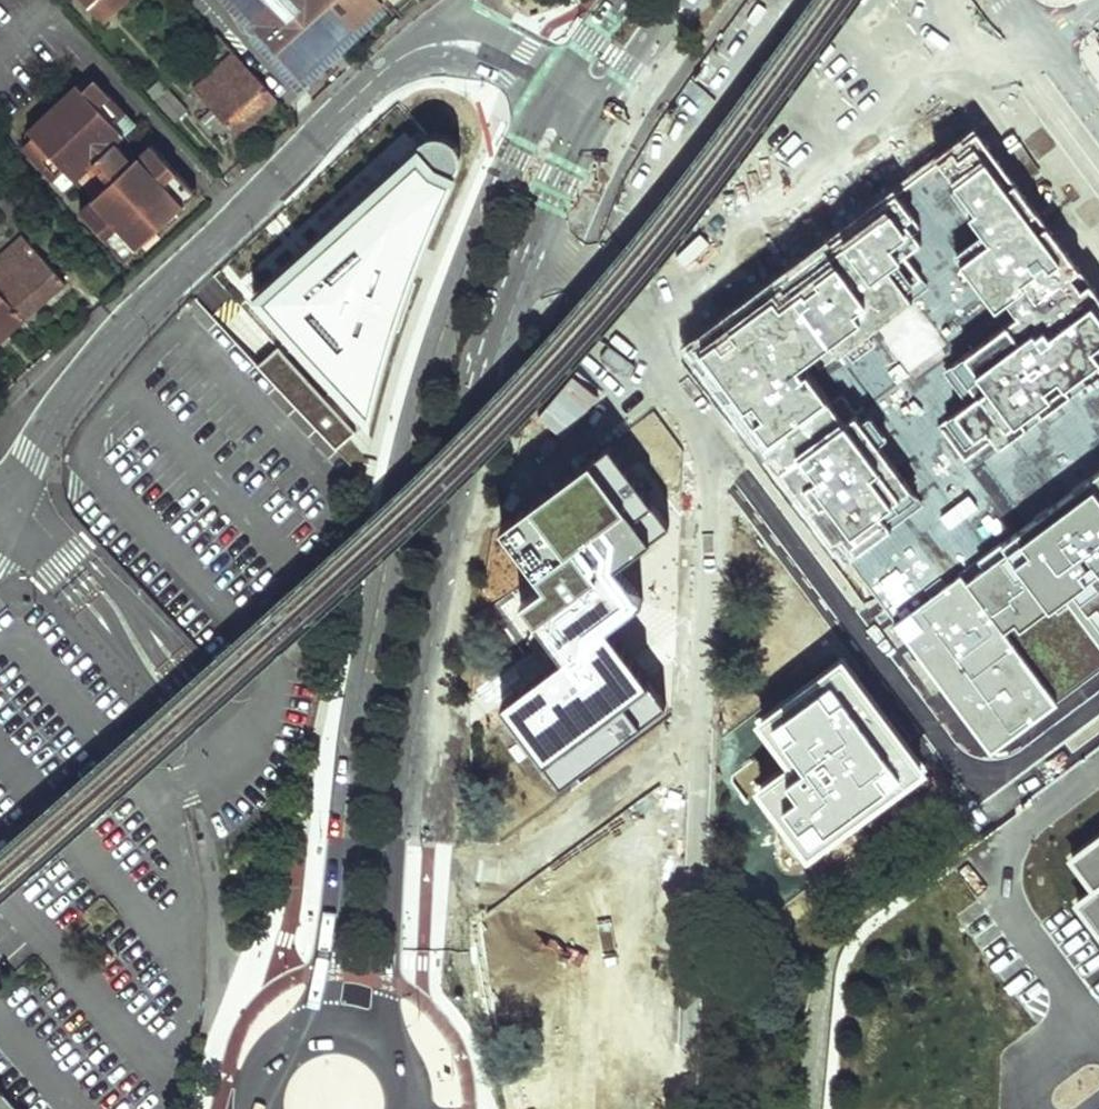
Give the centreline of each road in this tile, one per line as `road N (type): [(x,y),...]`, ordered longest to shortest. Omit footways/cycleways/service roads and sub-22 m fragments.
road 1 (primary): [(551,84),(499,186),(420,403),(362,687),(328,975),(304,1033)]
road 2 (primary): [(398,1058),(385,1016),(397,842),(421,695),(482,405),(529,253)]
road 3 (residential): [(708,431),(686,1108)]
road 4 (residential): [(416,47),(382,70),(119,335),(51,420),(9,508)]
road 5 (residential): [(708,431),(981,792),(1098,703)]
road 6 (residential): [(529,253),(579,269),(708,431)]
road 7 (primary): [(529,253),(595,110)]
road 8 (residential): [(551,84),(485,48),(445,41),(416,47)]
road 9 (primary): [(595,110),(674,0)]

